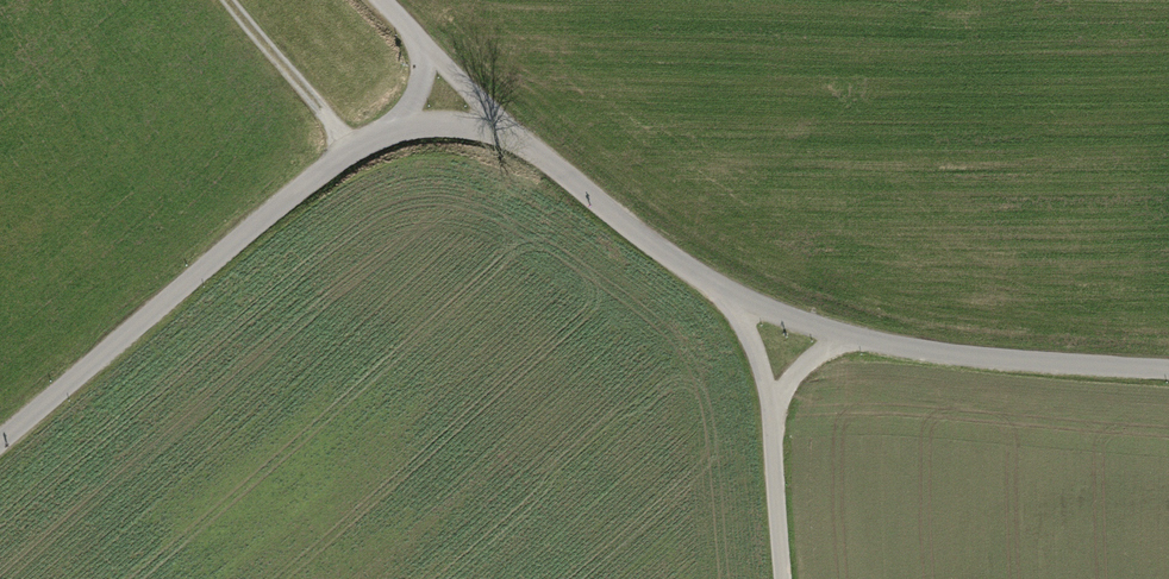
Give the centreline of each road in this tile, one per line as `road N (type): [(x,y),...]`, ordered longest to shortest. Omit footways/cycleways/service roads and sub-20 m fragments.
road 1 (unclassified): [(1168,376),(850,340),(739,304),(616,222),(494,124)]
road 2 (unclassified): [(0,441),(349,146),(406,128)]
road 3 (track): [(739,304),(773,397),(784,578)]
road 4 (track): [(349,146),(230,0)]

